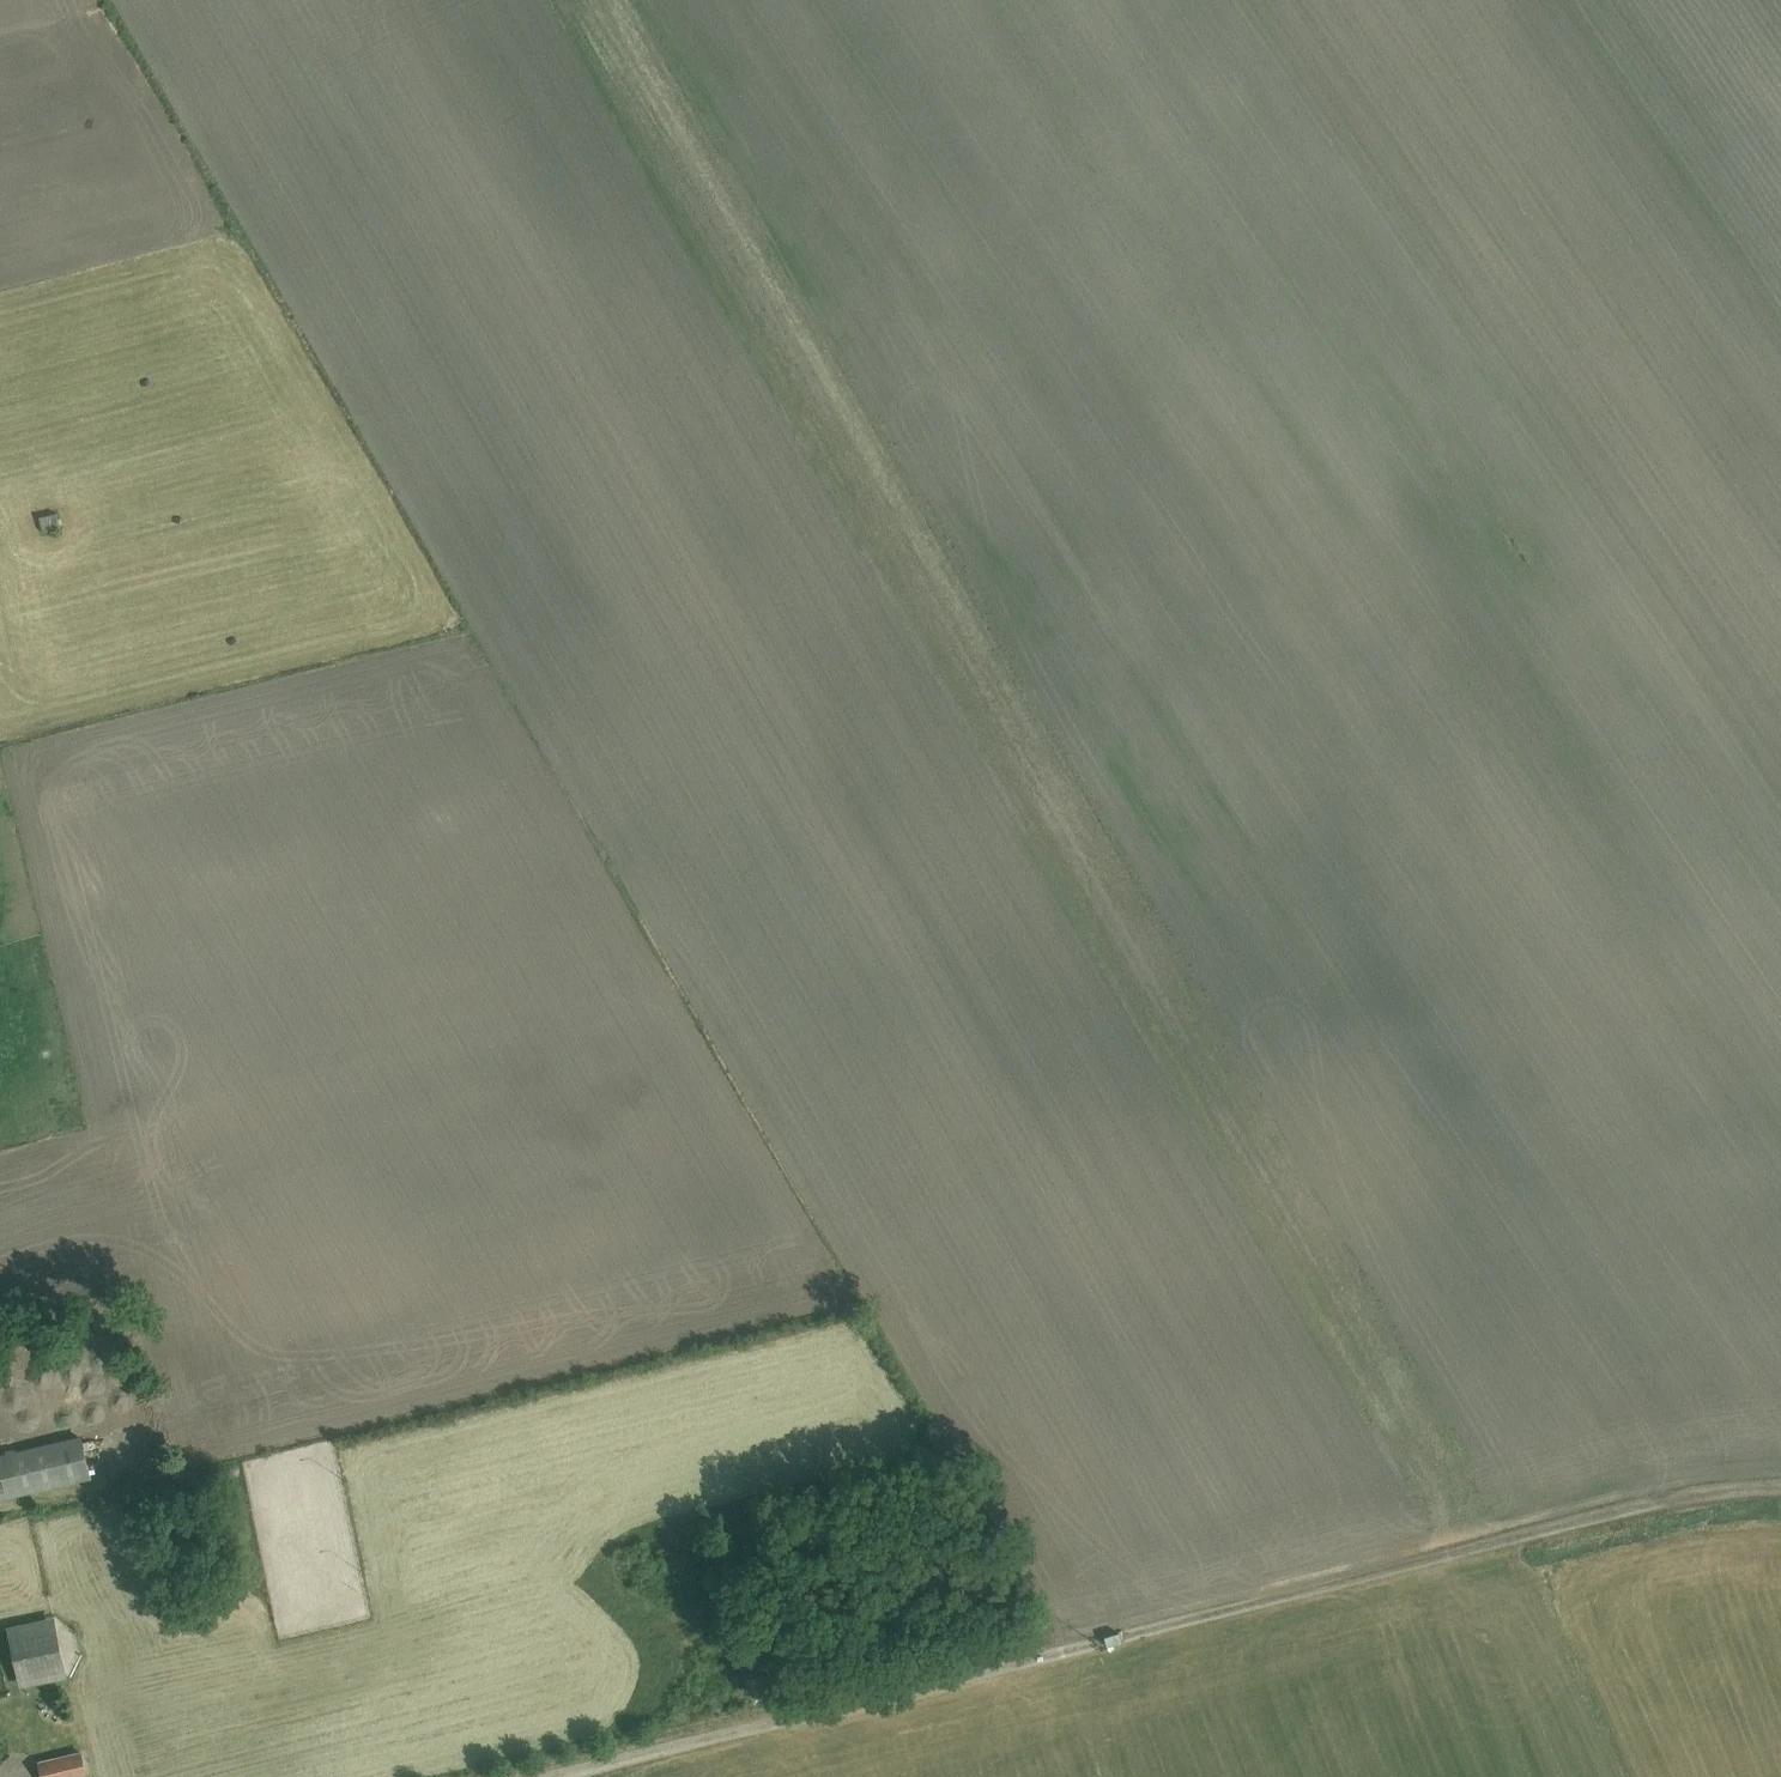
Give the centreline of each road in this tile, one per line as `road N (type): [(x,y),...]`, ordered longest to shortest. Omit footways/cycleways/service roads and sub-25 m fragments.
road 1 (unclassified): [(554,1776),(1651,1502),(1780,1487)]

